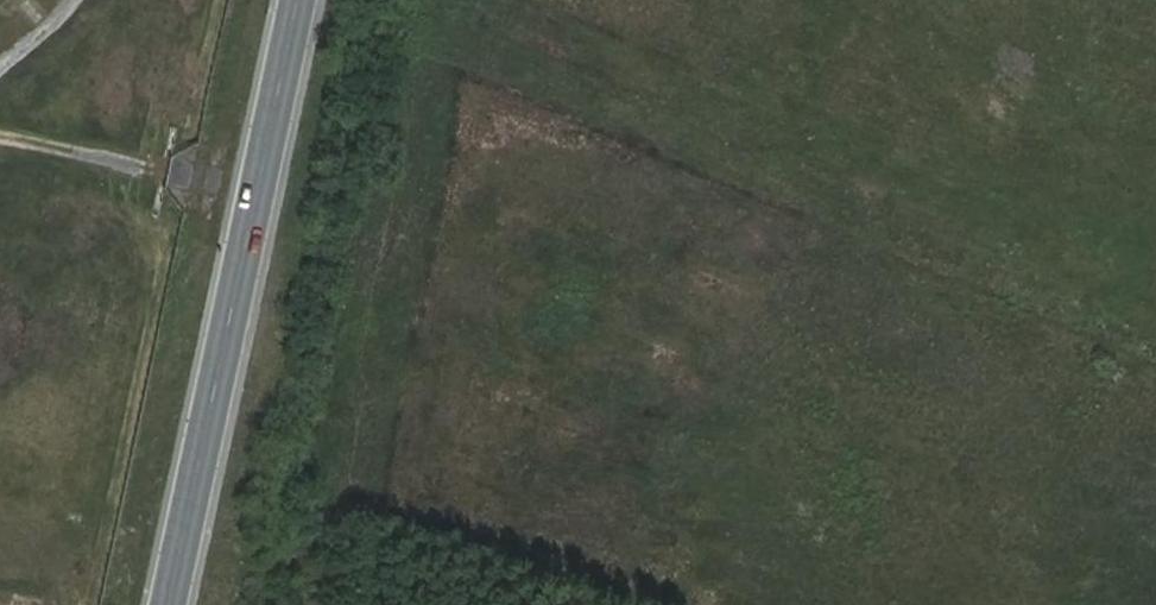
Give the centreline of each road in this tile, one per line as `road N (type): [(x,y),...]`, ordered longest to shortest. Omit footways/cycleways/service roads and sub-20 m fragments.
road 1 (secondary): [(296,0),(170,604)]

